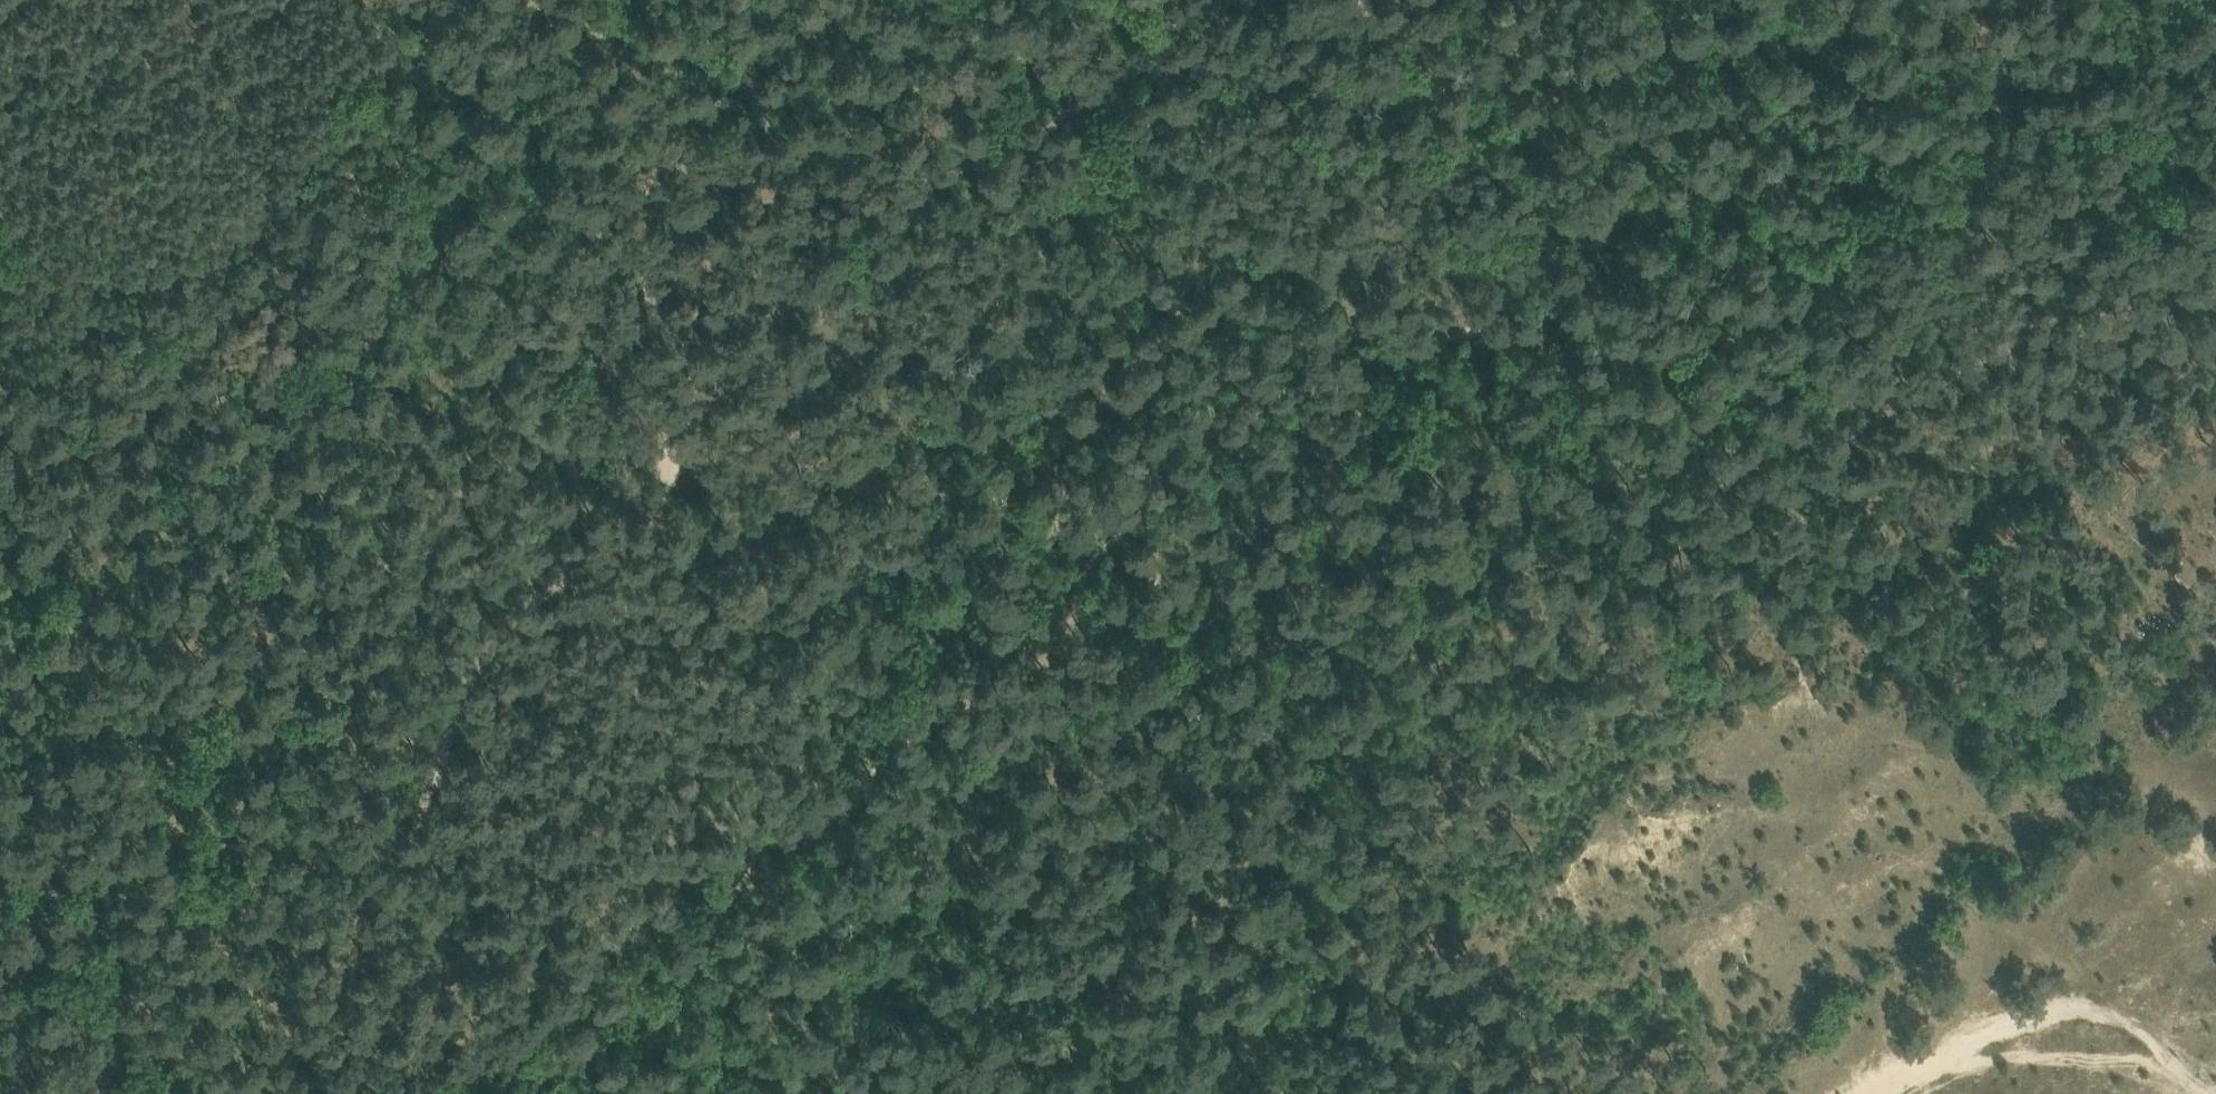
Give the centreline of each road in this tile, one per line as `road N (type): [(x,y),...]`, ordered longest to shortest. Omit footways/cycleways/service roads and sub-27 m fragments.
road 1 (track): [(1294,1093),(1141,804),(1108,724),(1099,649)]

